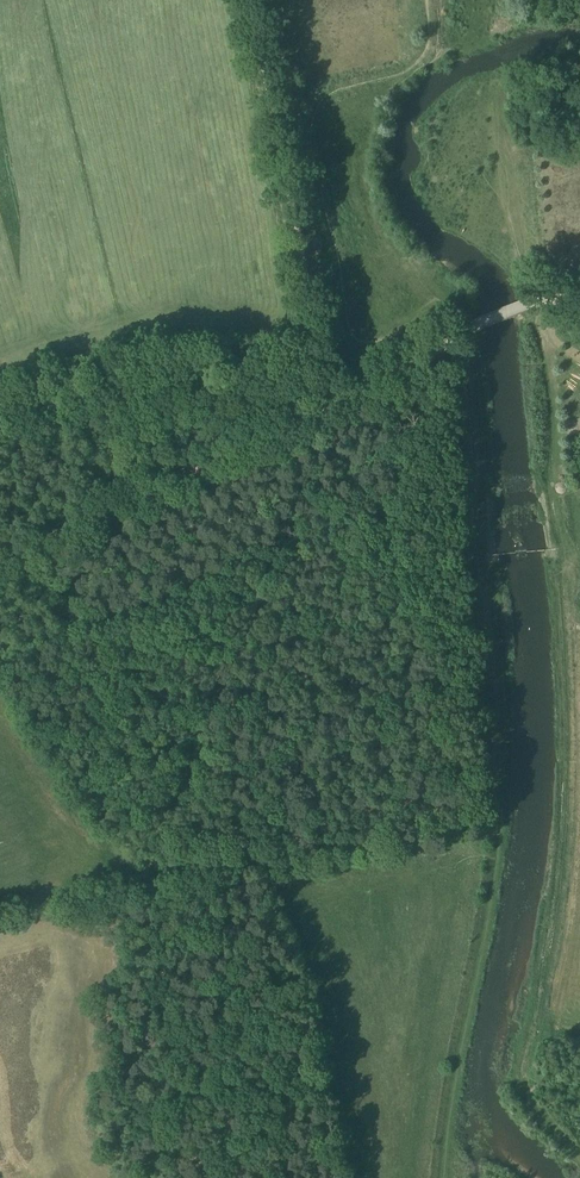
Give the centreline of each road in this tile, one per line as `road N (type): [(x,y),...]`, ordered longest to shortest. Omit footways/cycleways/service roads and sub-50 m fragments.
road 1 (track): [(462,335),(477,350),(484,556),(503,668),(505,752),(499,853),(448,1177)]
road 2 (track): [(456,338),(444,325),(376,345),(354,343),(314,151),(313,112),(337,91),(425,55),(429,0)]
road 3 (track): [(456,338),(495,741),(492,817)]
road 4 (track): [(255,0),(331,394)]
road 5 (track): [(333,403),(385,569),(438,669),(495,741)]
road 6 (track): [(333,403),(0,566)]
road 7 (track): [(470,328),(333,403)]

